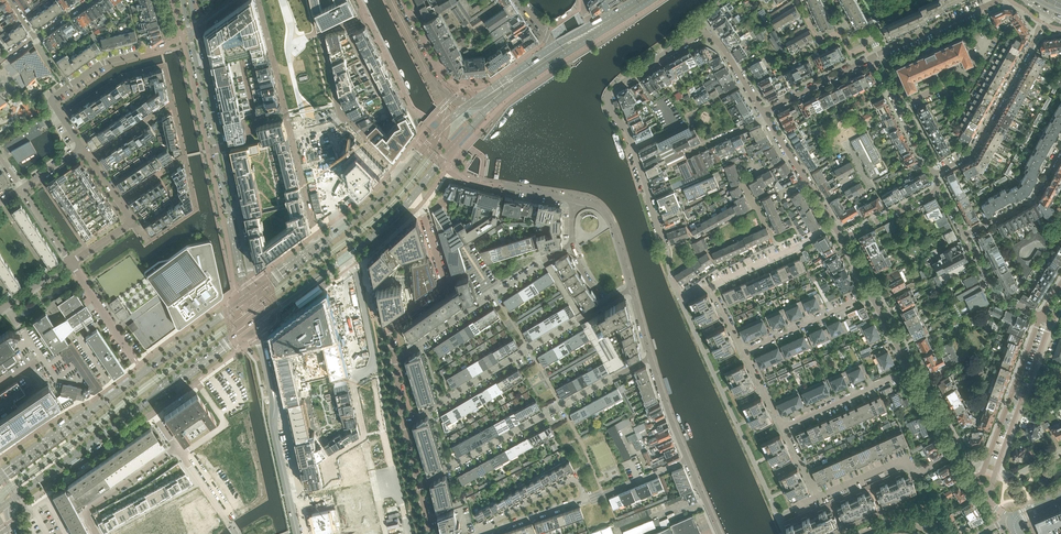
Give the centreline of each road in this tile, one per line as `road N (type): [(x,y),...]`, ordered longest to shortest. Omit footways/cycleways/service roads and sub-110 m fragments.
road 1 (secondary): [(411,199),(498,99),(651,0)]
road 2 (secondary): [(248,296),(0,478)]
road 3 (residential): [(419,484),(651,357)]
road 4 (secondary): [(43,477),(254,323)]
road 5 (residential): [(259,0),(321,244)]
road 6 (residential): [(404,423),(605,303)]
road 7 (residential): [(395,358),(569,244)]
road 8 (residential): [(934,174),(971,152),(1047,13)]
road 9 (track): [(182,455),(243,420),(261,499),(226,520)]
road 10 (residential): [(985,495),(1051,321)]
road 11 (residential): [(1041,316),(975,482)]
road 12 (residential): [(616,86),(609,106),(625,128),(668,248)]
road 13 (residential): [(389,326),(445,284),(426,219),(411,199)]
road 14 (tertiary): [(297,533),(269,375)]
road 15 (residential): [(352,378),(388,533)]
road 16 (residential): [(818,497),(898,463),(920,474),(956,451)]
road 17 (residential): [(82,147),(55,97),(99,65),(139,54)]
road 18 (tertiary): [(216,149),(248,296)]
road 19 (tertiary): [(254,293),(223,148)]
road 20 (residential): [(782,427),(910,370)]
road 21 (residential): [(349,254),(374,364),(352,378)]
road 22 (residential): [(743,351),(870,295)]
road 23 (residential): [(362,133),(338,105),(322,31),(346,22)]
road 24 (residential): [(997,0),(872,58)]
road 25 (residential): [(711,286),(832,224)]
road 26 (residential): [(965,236),(1032,197),(1060,147)]
road 27 (secondary): [(550,49),(444,127)]
road 28 (residential): [(934,174),(872,58)]
road 29 (residential): [(96,533),(92,506),(177,448)]
road 30 (residential): [(43,477),(64,476),(152,414)]
road 31 (residential): [(872,58),(762,112)]
road 32 (tertiary): [(189,30),(216,149)]
road 33 (residential): [(488,530),(581,500),(575,481)]

